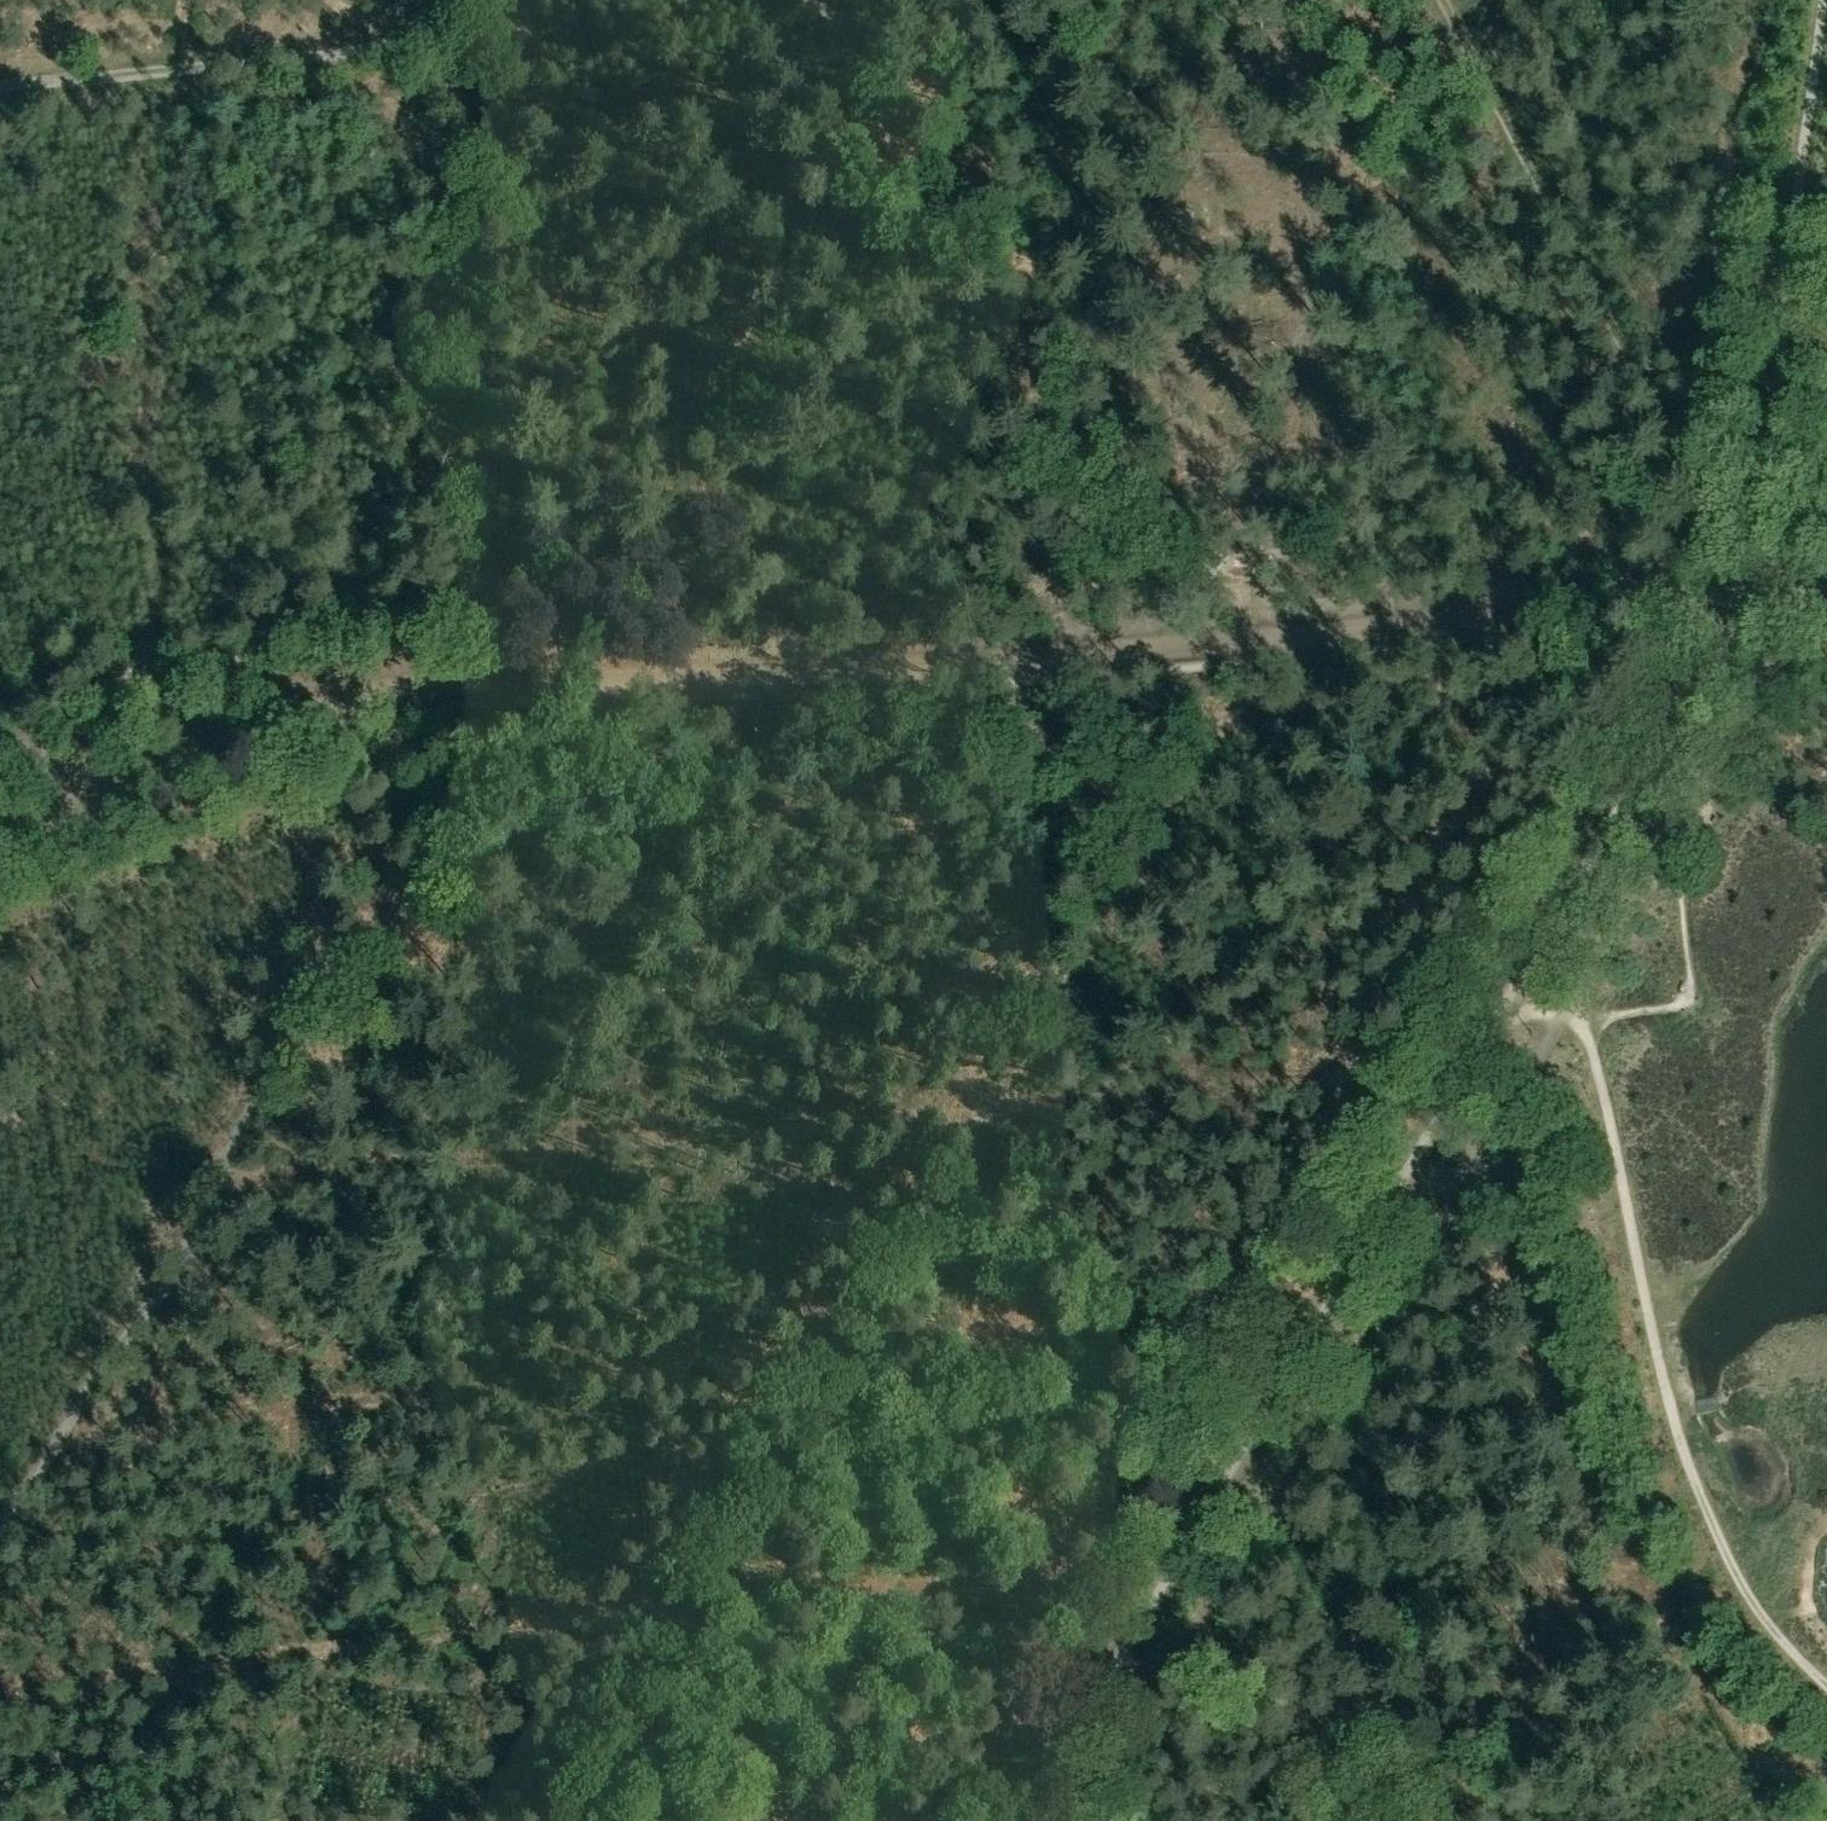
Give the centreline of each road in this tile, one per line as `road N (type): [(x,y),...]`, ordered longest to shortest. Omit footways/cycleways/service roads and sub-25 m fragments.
road 1 (track): [(839,0),(854,28),(865,90),(858,142),(813,201),(750,381),(646,507),(546,694),(0,1529)]
road 2 (unclassified): [(1753,597),(1133,654),(281,712),(184,741),(0,826)]
road 3 (track): [(1554,917),(1673,1446),(1804,1674),(1826,1691)]
road 4 (track): [(1455,0),(1758,568)]
road 5 (track): [(0,65),(399,23),(454,0)]

